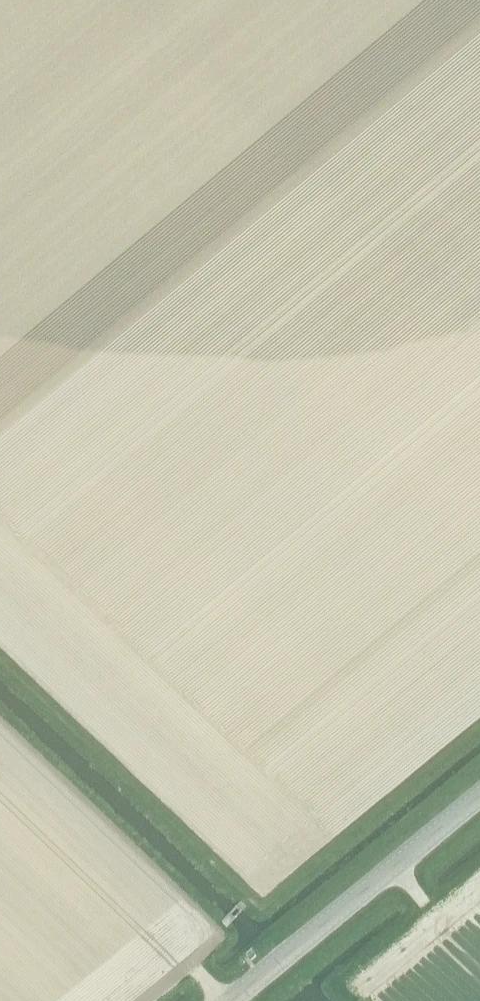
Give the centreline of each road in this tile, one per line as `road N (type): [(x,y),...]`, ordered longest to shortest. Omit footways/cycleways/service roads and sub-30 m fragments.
road 1 (unclassified): [(479,795),(231,1000)]

